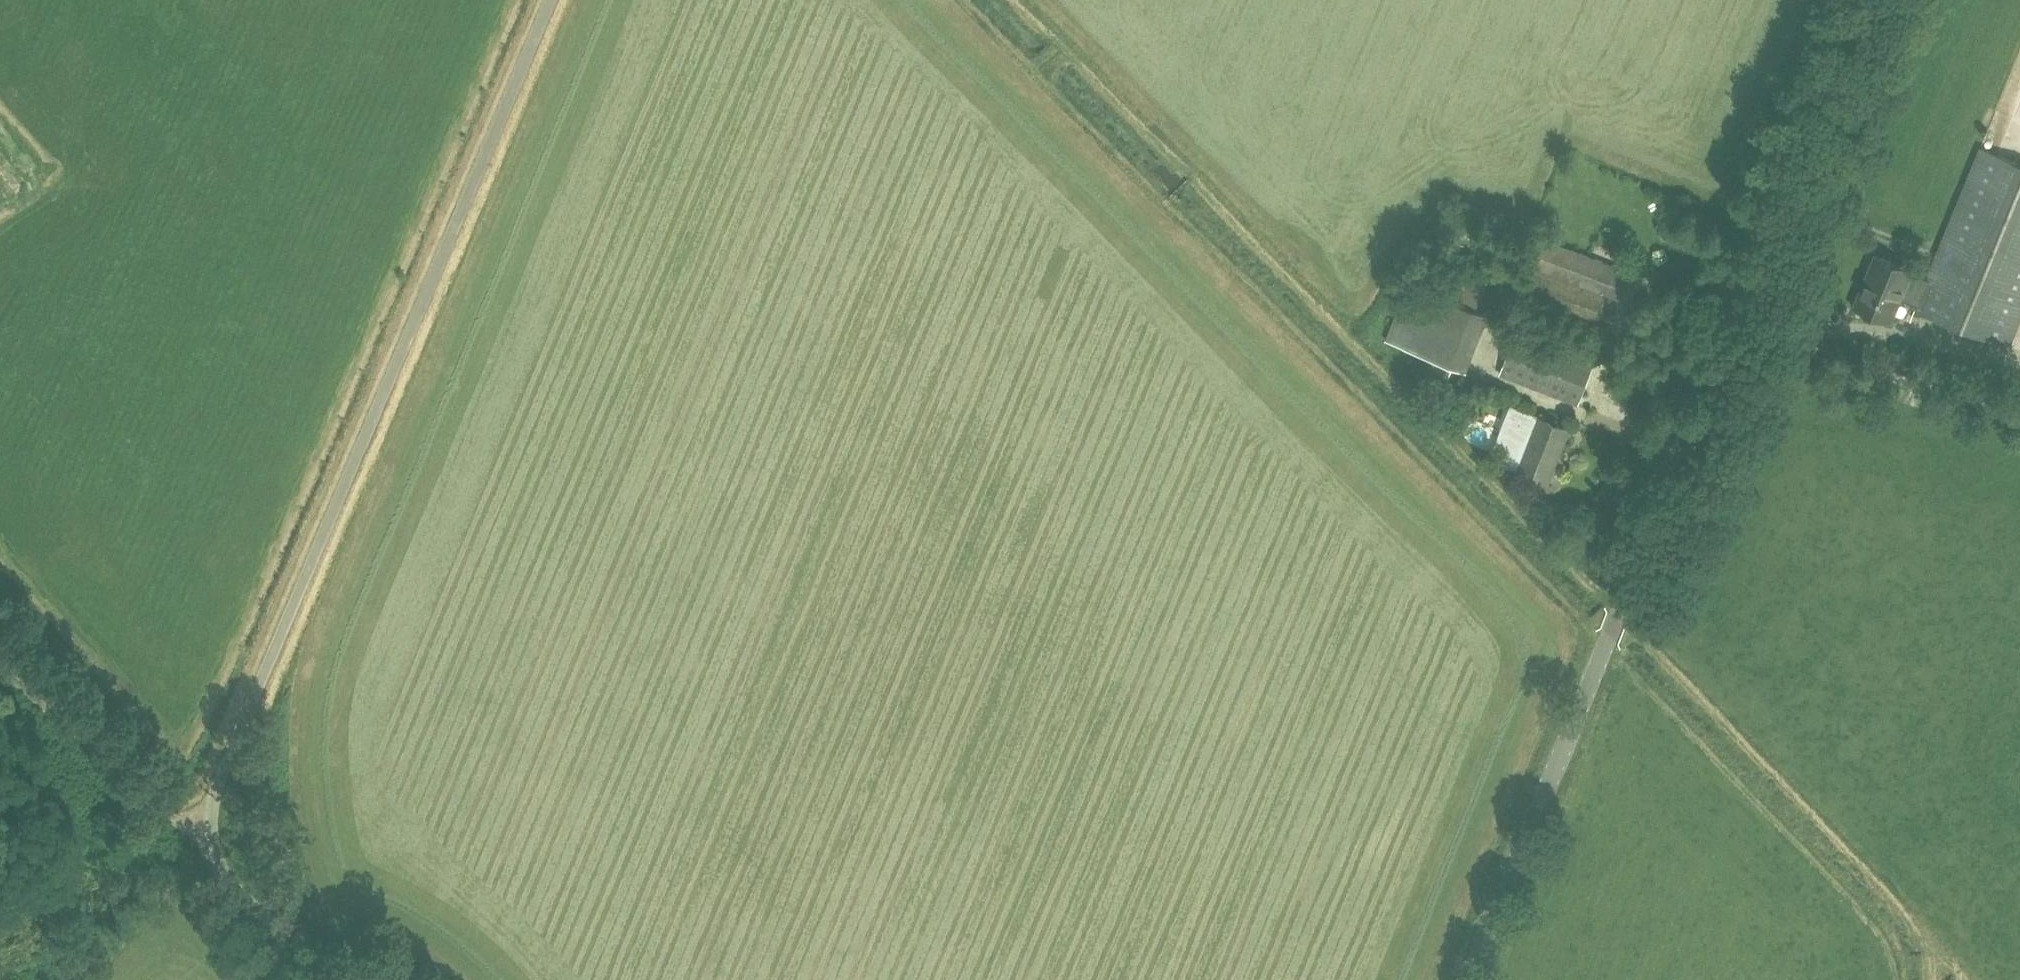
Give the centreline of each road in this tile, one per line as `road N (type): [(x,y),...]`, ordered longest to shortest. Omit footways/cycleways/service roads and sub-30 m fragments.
road 1 (unclassified): [(336,979),(221,867),(212,803),(550,0)]
road 2 (tertiary): [(1460,979),(1873,0)]
road 3 (track): [(0,672),(221,867)]

